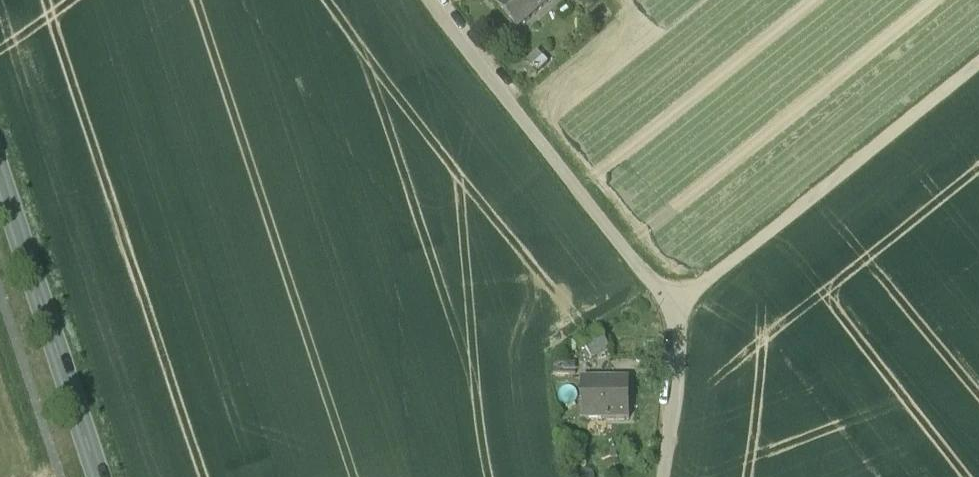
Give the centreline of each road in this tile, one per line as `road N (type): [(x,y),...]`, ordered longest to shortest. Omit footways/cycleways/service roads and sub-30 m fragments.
road 1 (unclassified): [(433,0),(677,312),(665,476)]
road 2 (track): [(677,312),(978,69)]
road 3 (tertiary): [(0,180),(98,476)]

